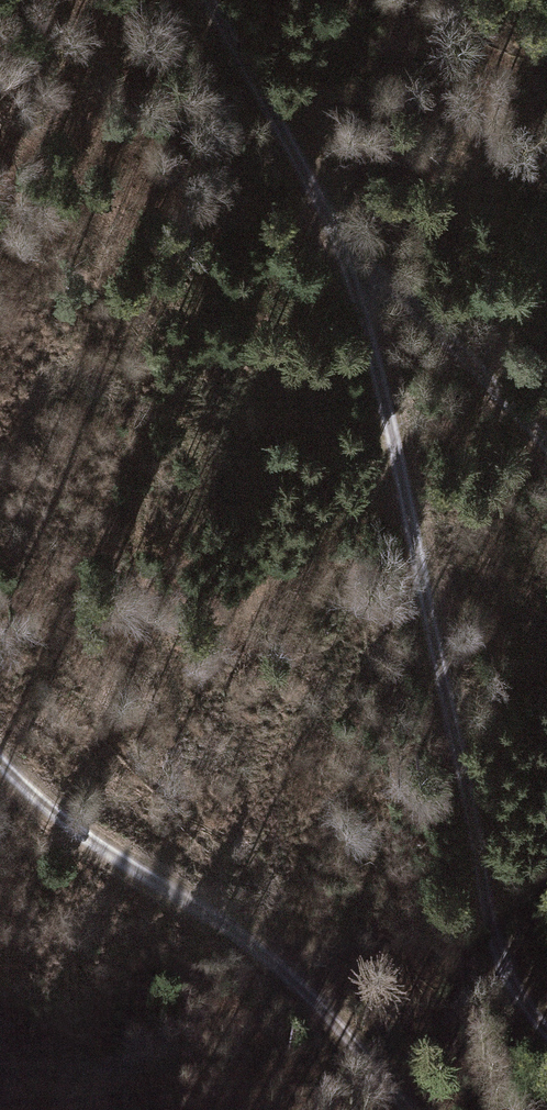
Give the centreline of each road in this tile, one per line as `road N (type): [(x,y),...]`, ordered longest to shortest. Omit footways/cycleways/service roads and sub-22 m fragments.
road 1 (track): [(360,265),(513,991),(546,1036)]
road 2 (track): [(412,1109),(366,1050),(240,932),(77,834),(0,768)]
road 3 (track): [(360,265),(208,0)]
road 4 (track): [(546,447),(431,322),(360,265)]

